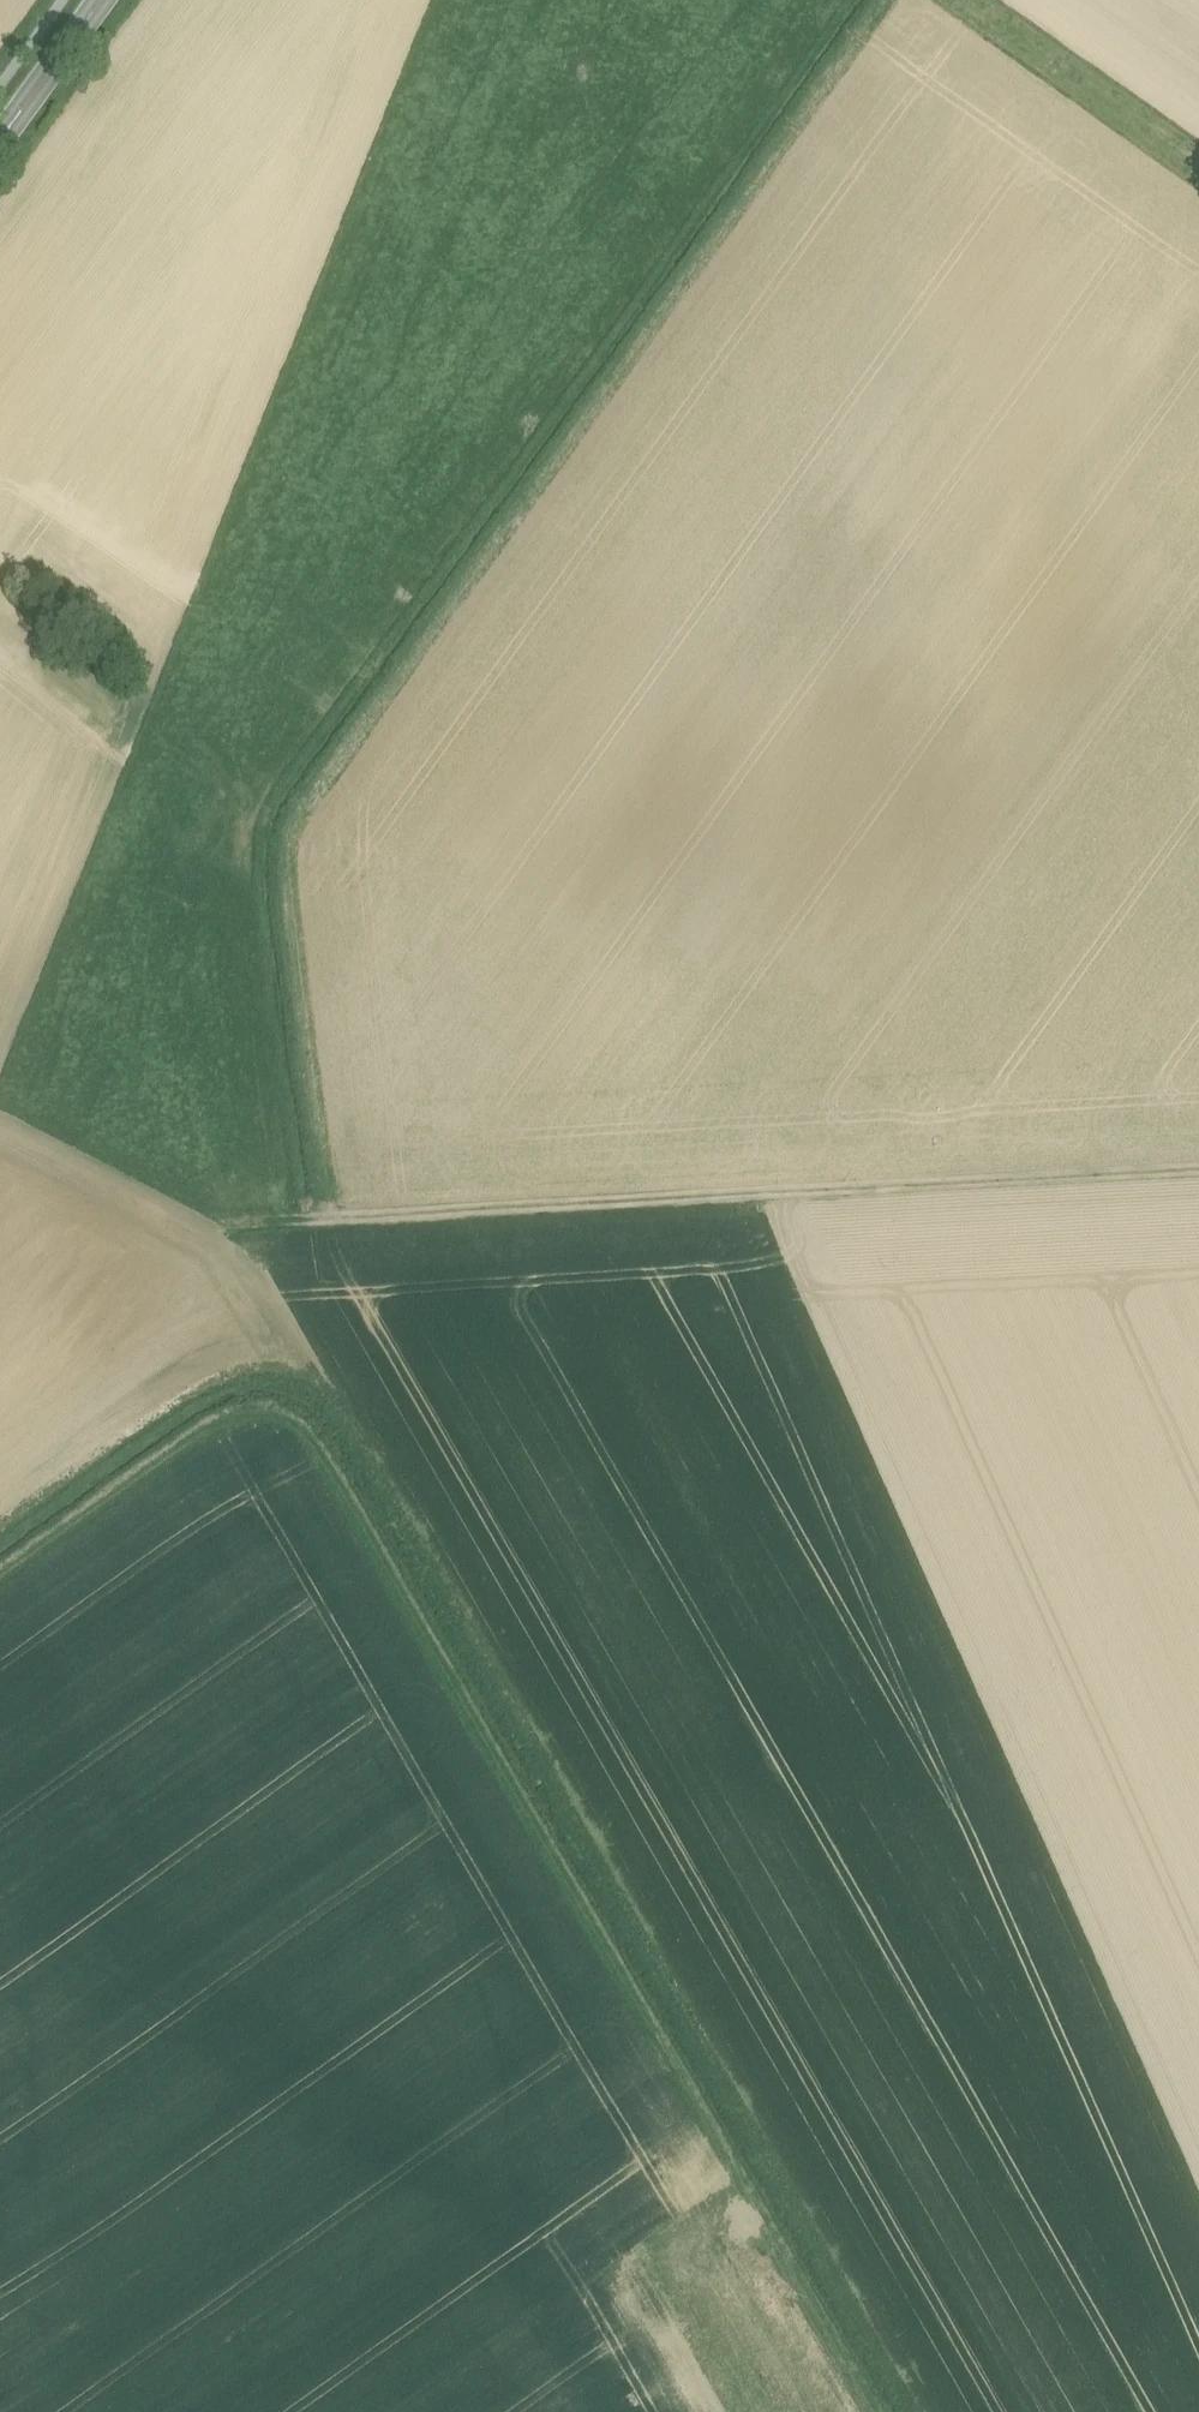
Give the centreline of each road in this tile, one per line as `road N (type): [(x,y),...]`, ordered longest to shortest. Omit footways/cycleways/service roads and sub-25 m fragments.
road 1 (track): [(1198,1171),(325,1217)]
road 2 (secondary): [(103,0),(0,141)]

